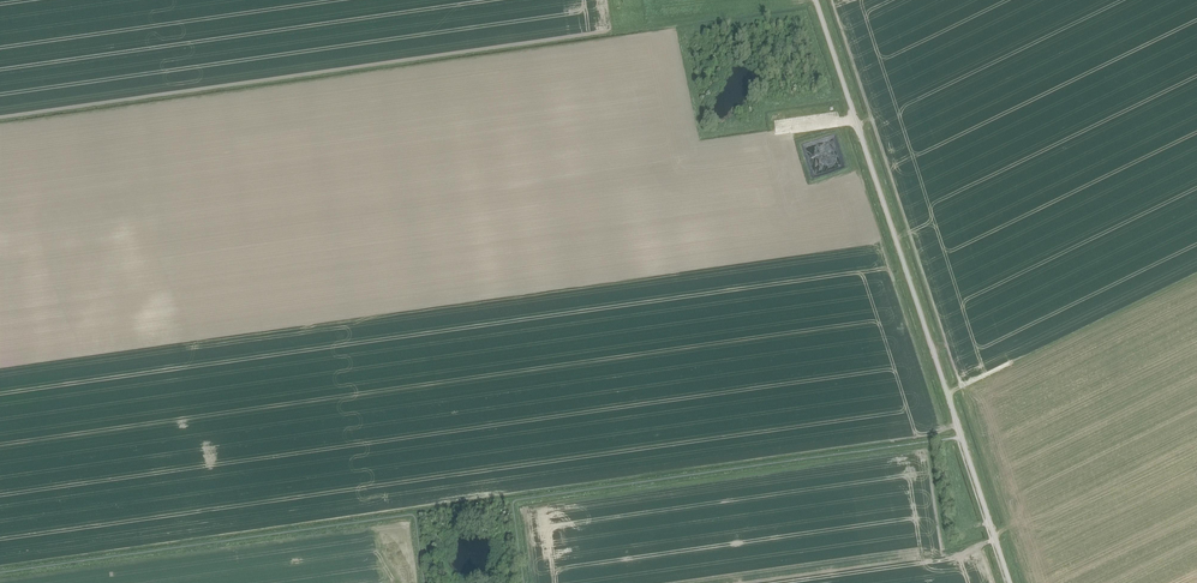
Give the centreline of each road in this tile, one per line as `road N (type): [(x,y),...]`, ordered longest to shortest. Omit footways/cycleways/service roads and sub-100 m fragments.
road 1 (unclassified): [(961,437),(815,0)]
road 2 (unclassified): [(961,437),(1010,582)]

